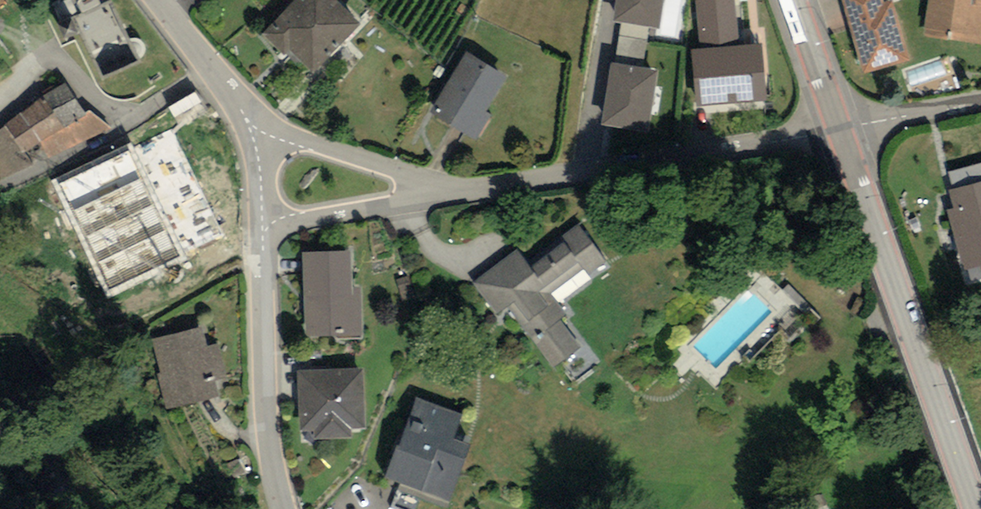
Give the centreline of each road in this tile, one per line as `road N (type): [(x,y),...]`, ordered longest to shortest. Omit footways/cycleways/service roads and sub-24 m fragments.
road 1 (secondary): [(974,508),(840,129)]
road 2 (residential): [(840,129),(459,192)]
road 3 (residential): [(283,508),(266,424),(260,224)]
road 4 (residential): [(459,192),(251,124)]
road 5 (residential): [(260,224),(459,192)]
road 6 (residential): [(251,124),(158,0)]
road 7 (residential): [(980,104),(840,129)]
road 8 (secondary): [(840,129),(794,0)]

